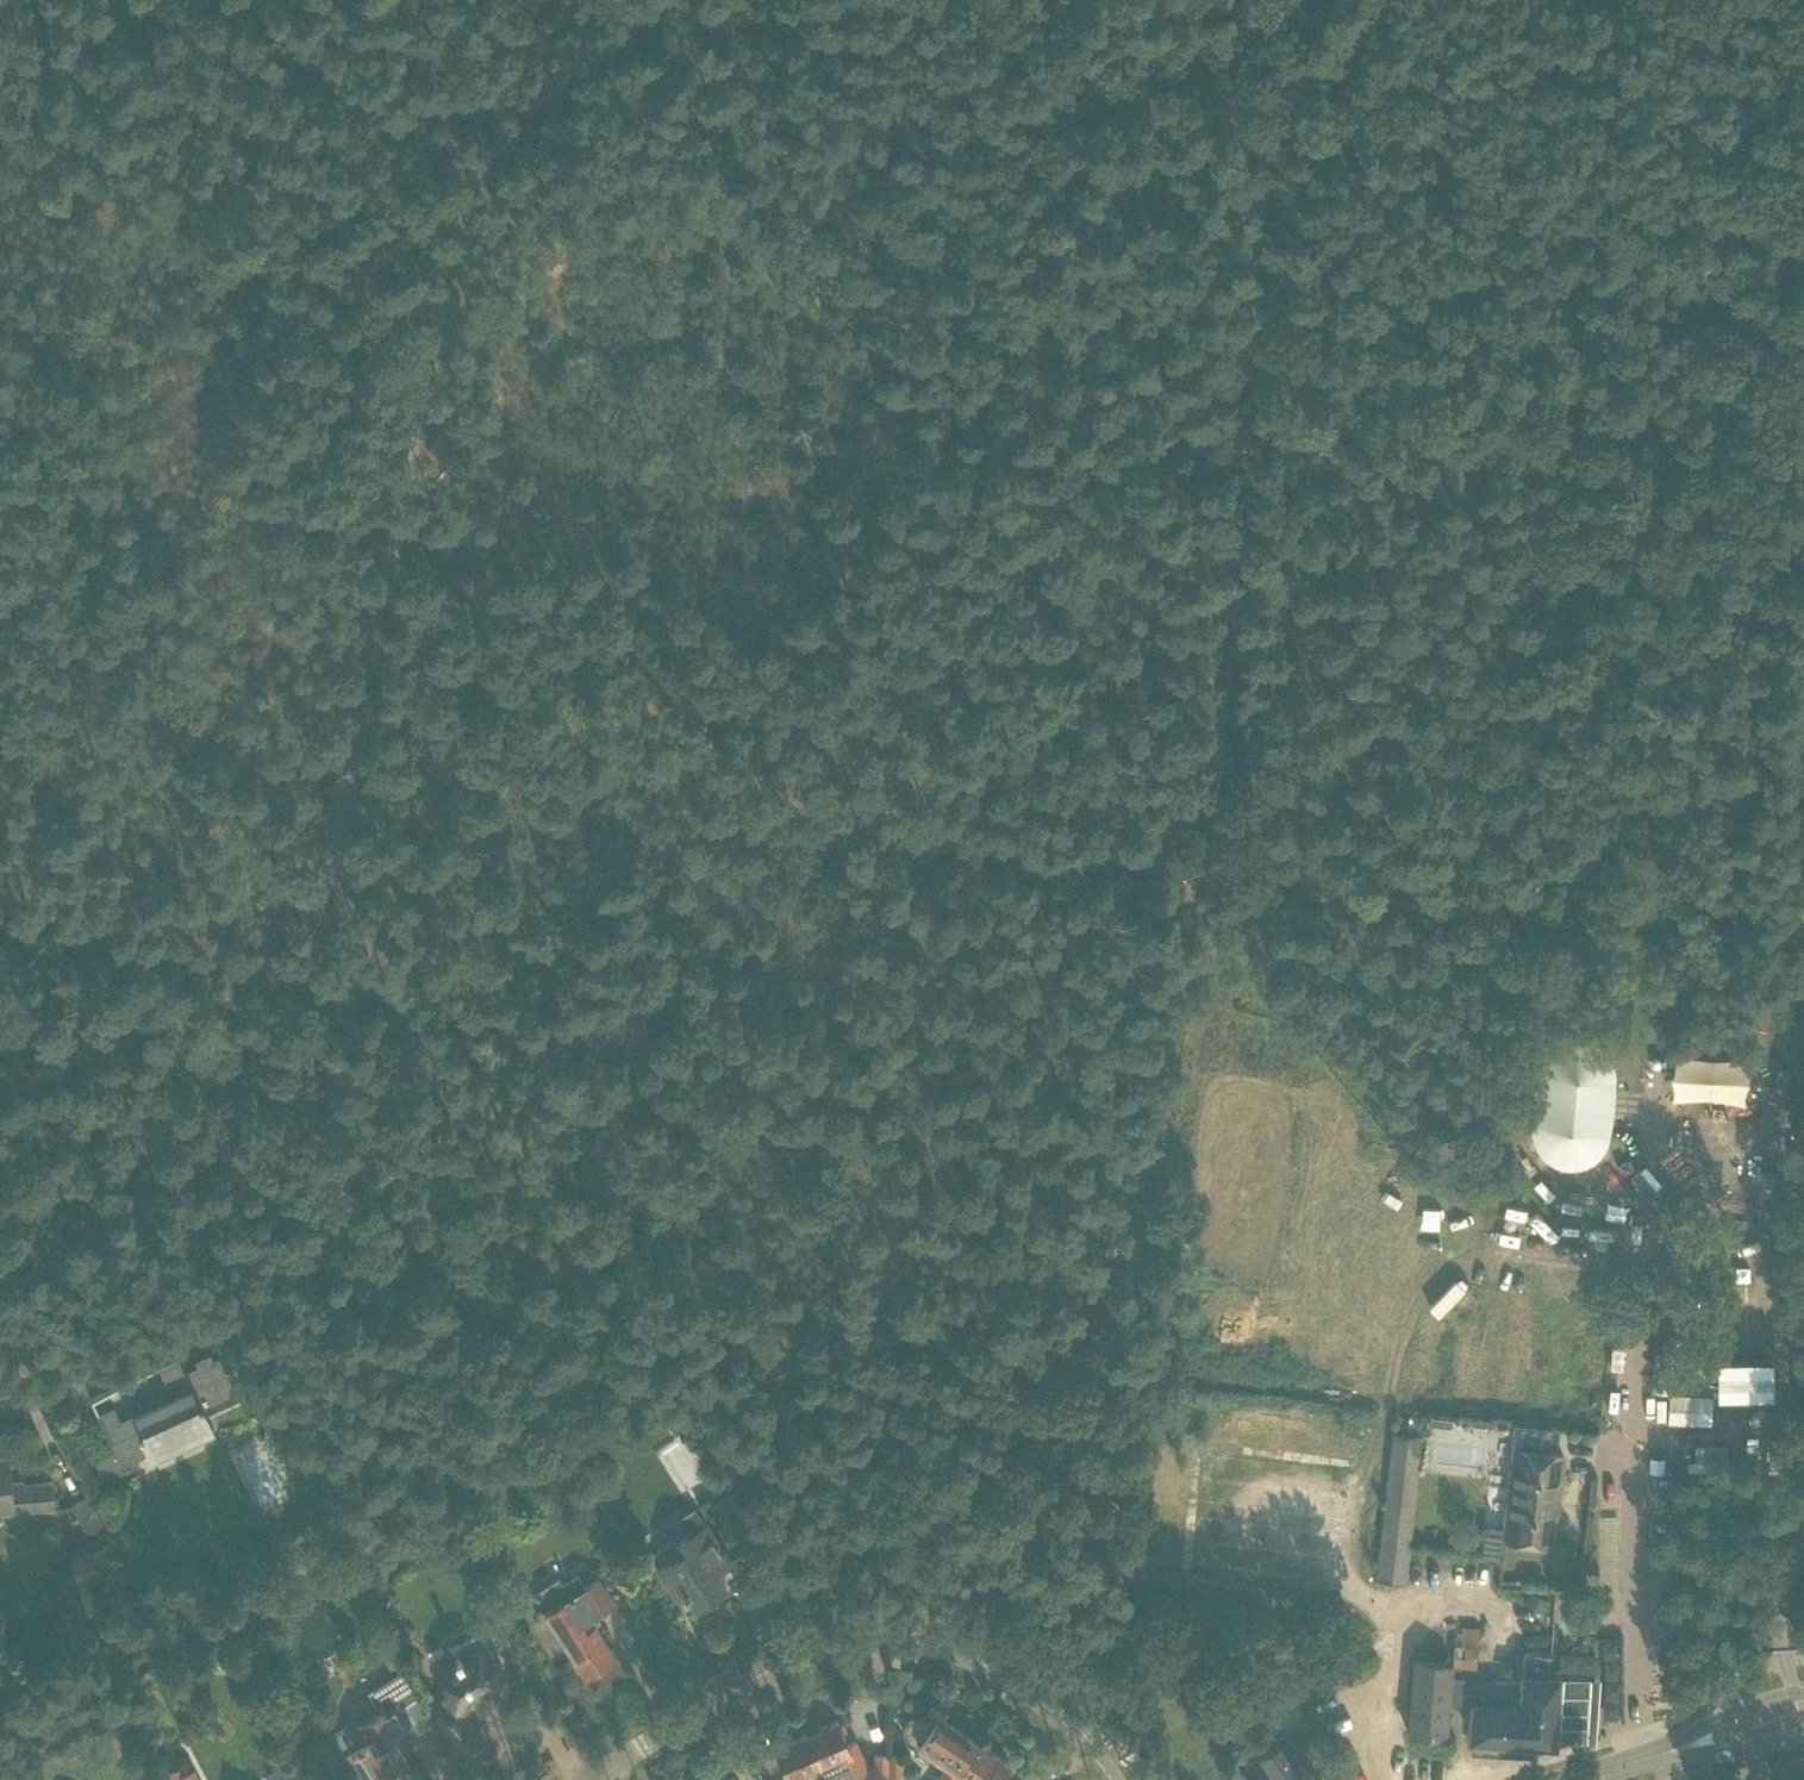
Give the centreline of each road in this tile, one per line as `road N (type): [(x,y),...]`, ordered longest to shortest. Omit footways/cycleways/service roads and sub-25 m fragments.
road 1 (track): [(666,818),(1607,912),(1647,907)]
road 2 (track): [(352,754),(472,170),(485,139),(647,0)]
road 3 (residential): [(590,1779),(808,1653),(935,1642),(994,1667),(1087,1749),(1109,1779)]
road 4 (track): [(1192,880),(1227,700),(1256,304)]
road 5 (track): [(283,974),(642,1052)]
road 6 (track): [(1175,0),(1260,138),(1256,304)]
road 7 (track): [(235,0),(472,170)]
road 8 (track): [(0,915),(283,974)]
road 9 (track): [(666,818),(642,1052)]
road 10 (track): [(283,974),(315,924),(352,754)]
road 11 (track): [(1730,907),(1721,1076)]
road 12 (secondary): [(1803,1692),(1729,1714),(1650,1756)]
road 13 (track): [(1647,920),(1635,942),(1632,998),(1664,1072)]
road 14 (secondary): [(1650,1756),(1751,1746),(1803,1730)]

